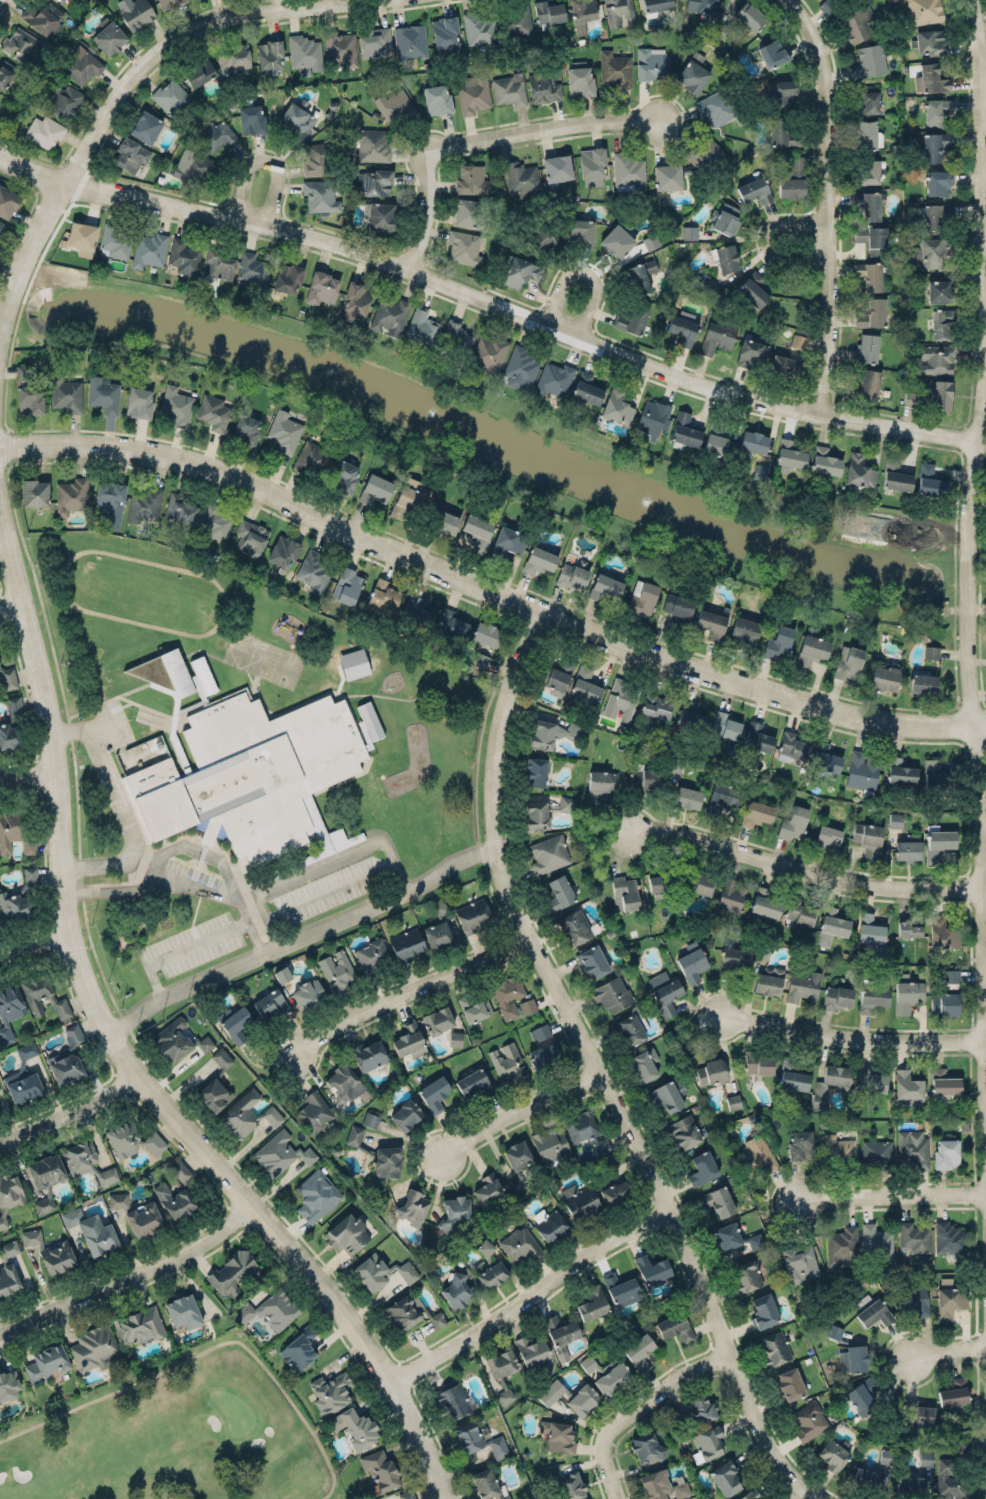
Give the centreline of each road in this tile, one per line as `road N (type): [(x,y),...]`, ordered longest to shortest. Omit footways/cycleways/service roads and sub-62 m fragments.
road 1 (residential): [(442,1498),(410,1414),(359,1334),(136,1075),(92,1002),(63,894),(47,706),(0,514)]
road 2 (residential): [(0,445),(121,446),(185,458),(536,610),(685,665),(858,719),(985,724)]
road 3 (residential): [(0,157),(120,196),(336,243),(744,396),(977,440)]
road 4 (residential): [(536,610),(496,738),(492,798),(501,879),(671,1212),(761,1432),(778,1461),(819,1498)]
road 5 (residential): [(985,1039),(968,636),(969,507),(985,398)]
road 6 (residential): [(795,0),(822,45),(833,119),(834,300),(817,413)]
road 7 (residential): [(982,886),(865,882),(692,834),(617,834)]
road 8 (residential): [(68,182),(133,82),(185,36),(234,17),(360,0)]
road 9 (residential): [(409,269),(426,213),(425,149),(590,122),(658,120)]
road 10 (residential): [(671,1212),(592,1251),(392,1382)]
road 11 (residential): [(250,1205),(184,1255),(0,1334)]
road 12 (residential): [(985,1039),(859,1035),(718,1015)]
road 13 (residential): [(528,938),(343,1022),(288,1057)]
road 14 (residential): [(730,1355),(679,1376),(619,1421),(609,1456),(623,1498)]
road 15 (residential): [(985,1195),(794,1202)]
road 16 (residential): [(600,1075),(506,1117),(439,1159)]
road 17 (residential): [(0,332),(25,256),(68,182)]
road 18 (residential): [(136,1075),(0,1141)]
road 19 (residential): [(833,254),(777,251),(768,240),(781,223),(833,223)]
road 20 (residential): [(578,335),(595,285),(585,270),(568,275),(550,324)]
road 21 (residential): [(267,223),(278,180),(268,160),(250,167),(236,217)]

